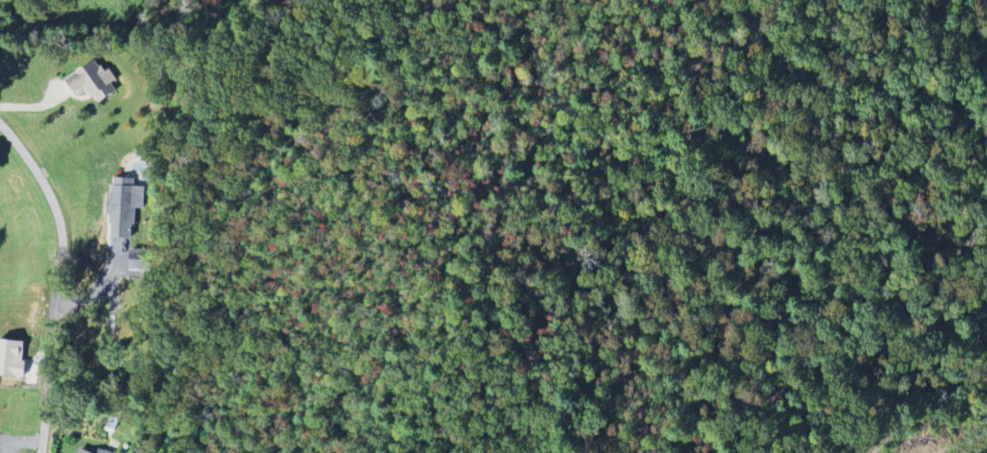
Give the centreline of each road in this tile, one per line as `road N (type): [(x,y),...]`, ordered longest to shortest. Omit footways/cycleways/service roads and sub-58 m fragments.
road 1 (residential): [(0,120),(58,199),(63,226),(61,334),(45,452)]

